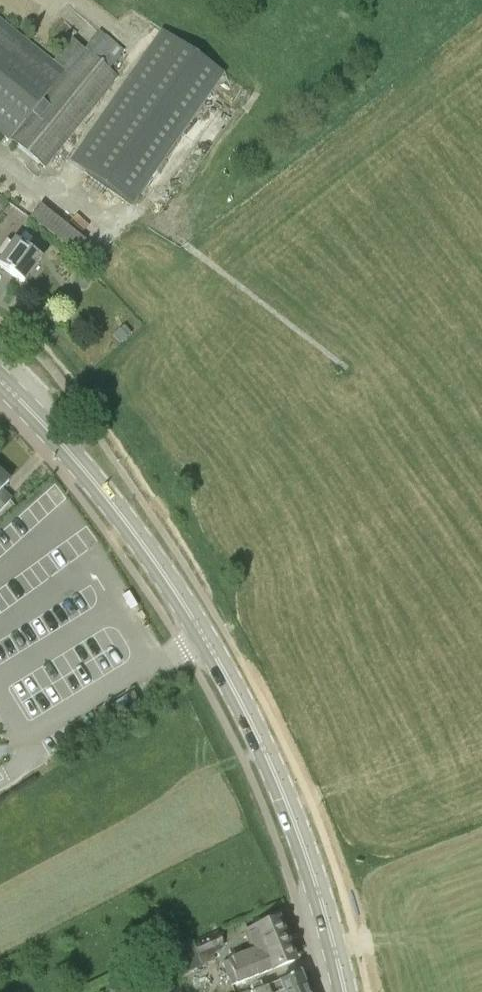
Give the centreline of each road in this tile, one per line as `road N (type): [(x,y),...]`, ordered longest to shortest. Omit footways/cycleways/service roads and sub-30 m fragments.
road 1 (secondary): [(344,991),(282,788),(201,631),(129,525),(0,380)]

